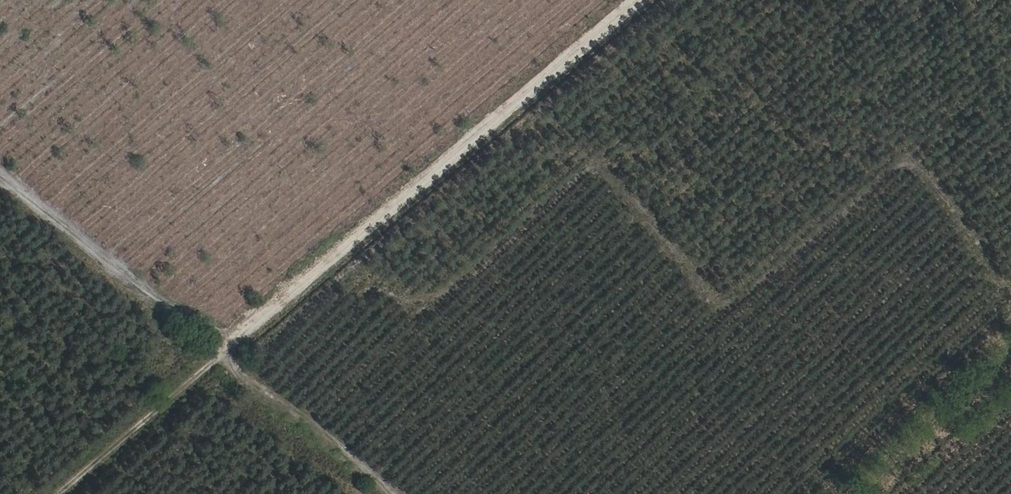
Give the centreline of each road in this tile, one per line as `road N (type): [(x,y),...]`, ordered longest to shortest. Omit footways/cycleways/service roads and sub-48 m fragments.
road 1 (track): [(641,0),(58,493)]
road 2 (track): [(0,176),(146,289),(217,329),(227,350),(404,493)]
road 3 (track): [(870,493),(1010,364)]

